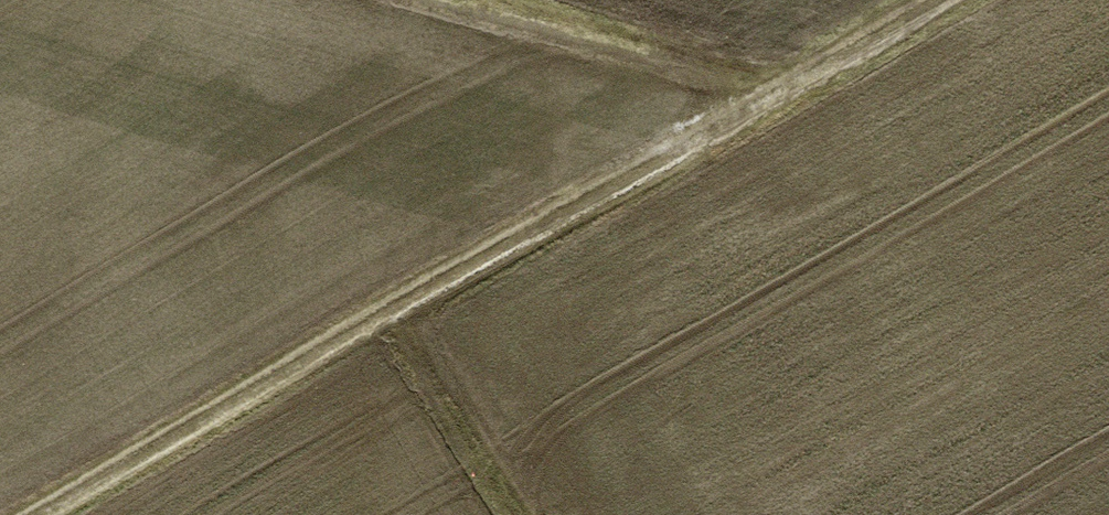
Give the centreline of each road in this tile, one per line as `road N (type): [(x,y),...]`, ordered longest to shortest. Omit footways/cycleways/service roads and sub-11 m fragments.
road 1 (track): [(53,514),(910,0)]
road 2 (track): [(431,0),(748,93)]
road 3 (track): [(515,514),(386,317)]

